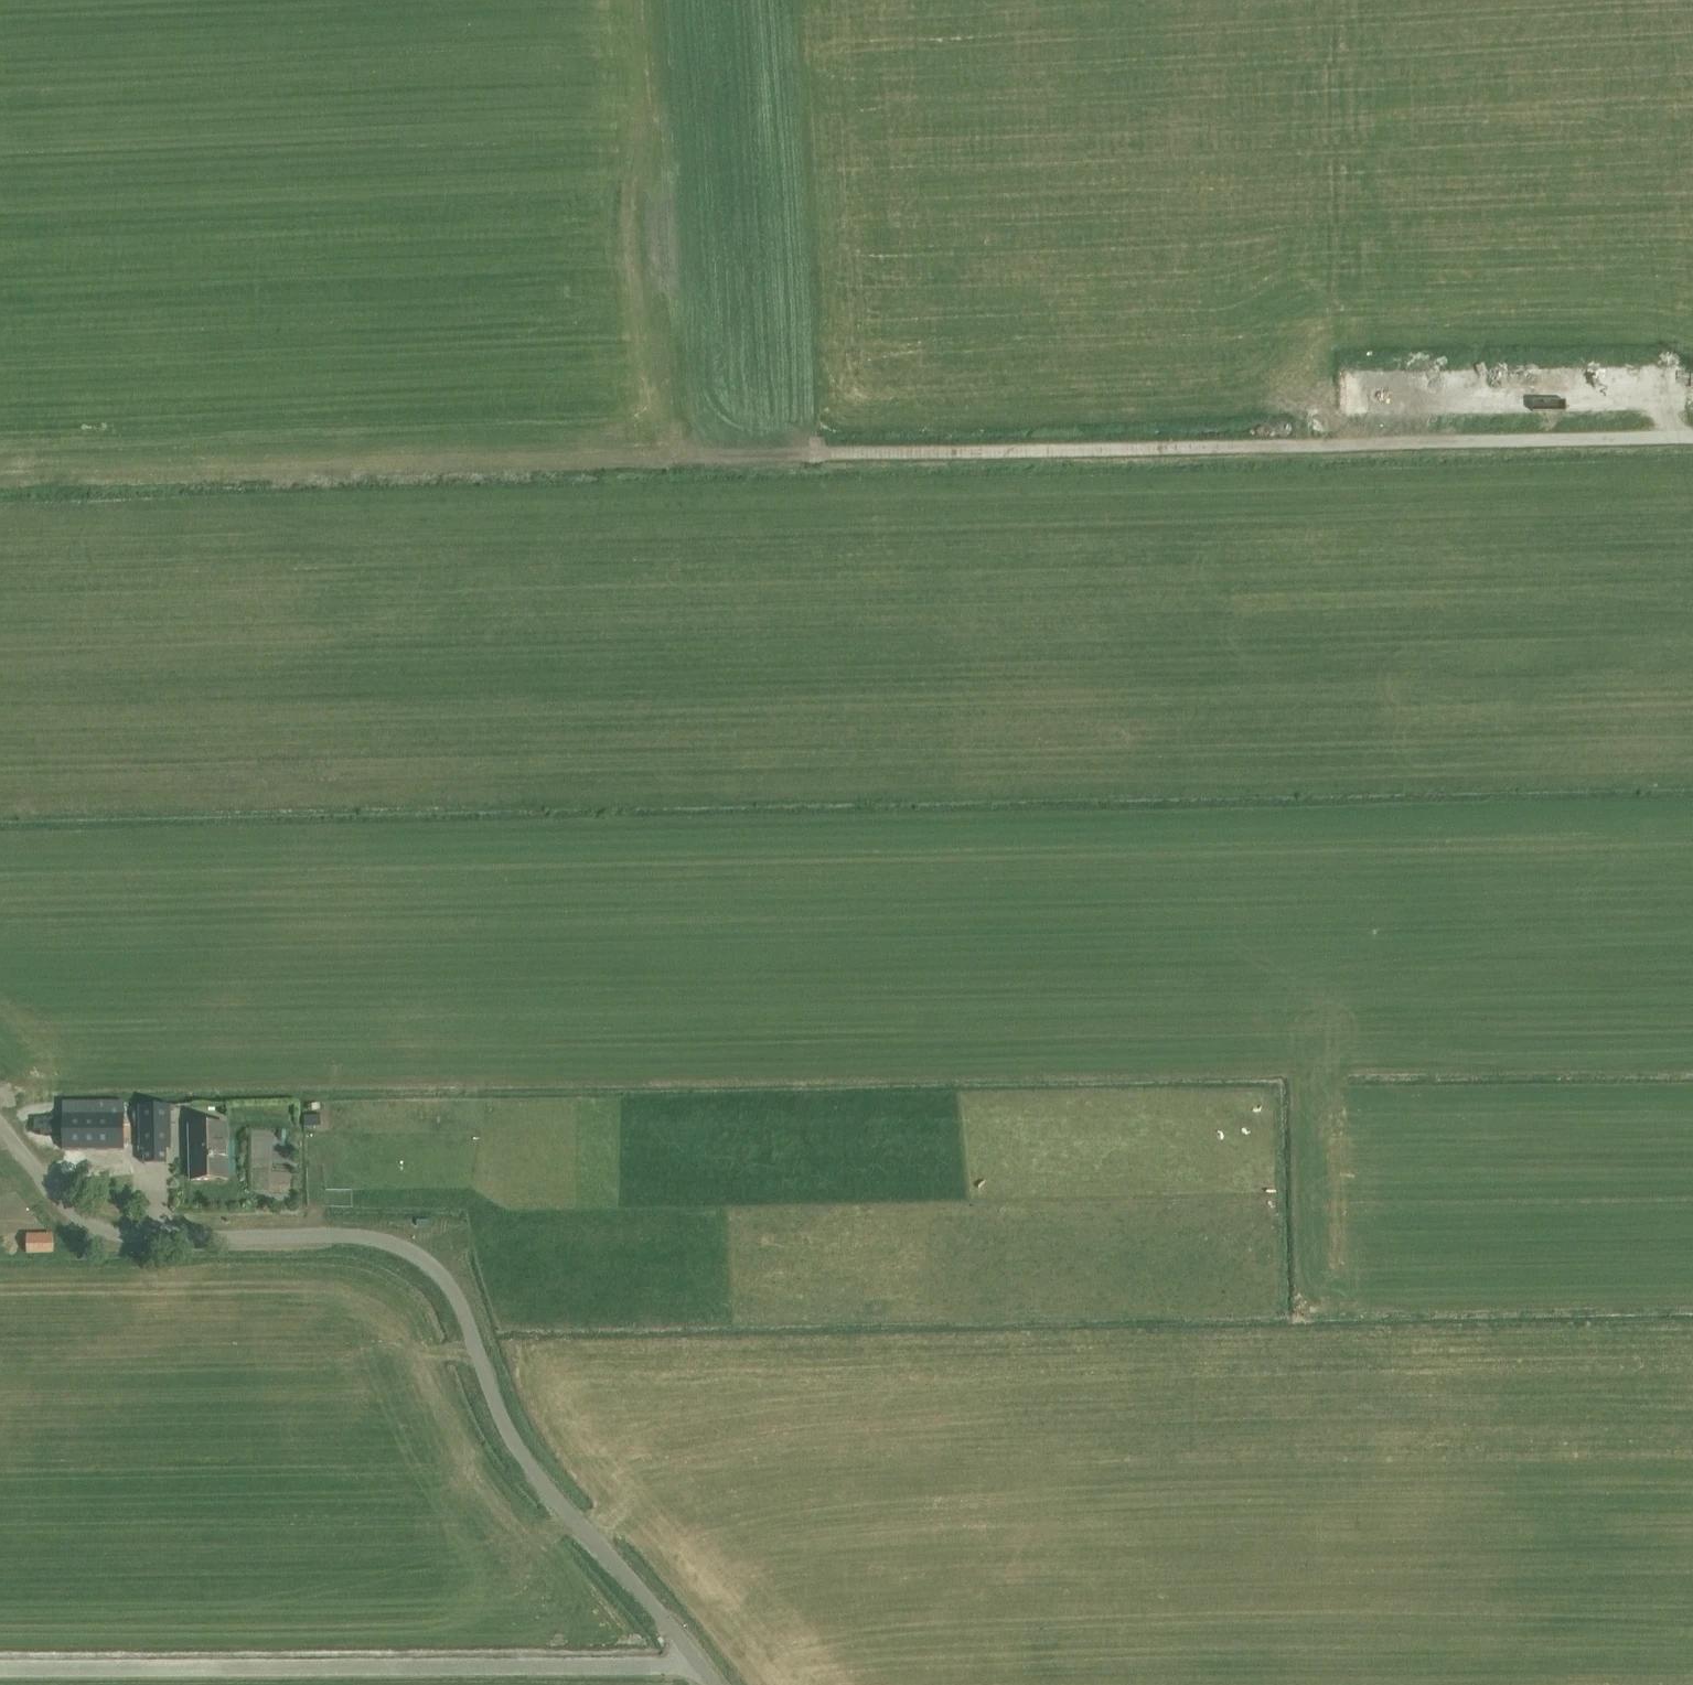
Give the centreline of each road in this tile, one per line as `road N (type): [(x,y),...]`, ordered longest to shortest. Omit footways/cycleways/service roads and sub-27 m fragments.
road 1 (unclassified): [(714,1684),(517,1452),(464,1312),(443,1275),(415,1252),(325,1234),(164,1239),(102,1231),(58,1194),(0,1123)]

